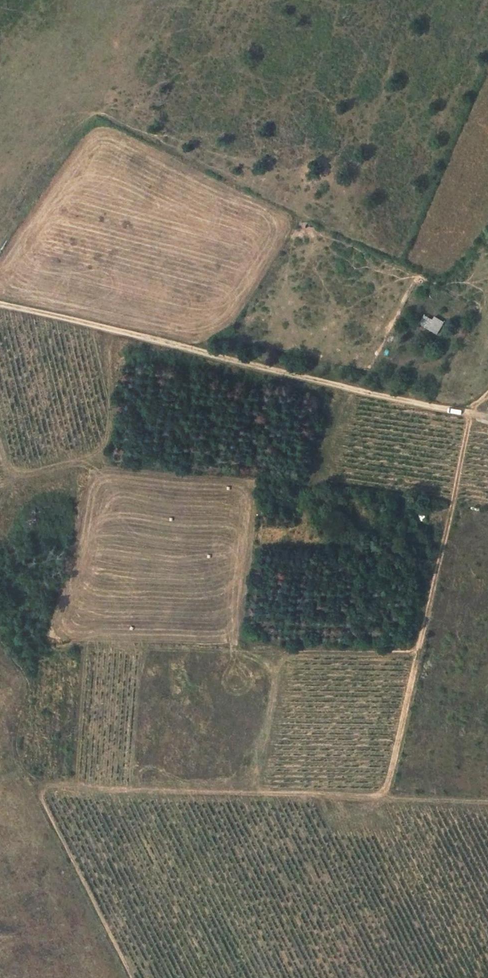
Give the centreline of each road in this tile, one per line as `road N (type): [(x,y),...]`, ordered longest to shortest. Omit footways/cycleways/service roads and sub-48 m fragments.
road 1 (track): [(487,415),(0,302)]

